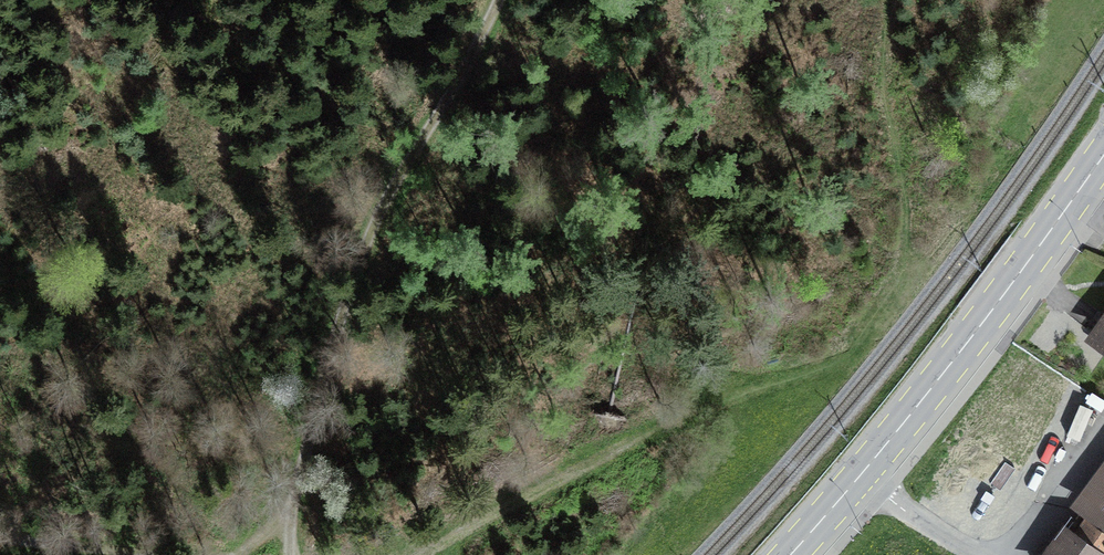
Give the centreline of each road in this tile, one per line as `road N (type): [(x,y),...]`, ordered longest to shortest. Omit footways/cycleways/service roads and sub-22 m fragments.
road 1 (track): [(874,0),(868,69),(899,186),(901,268),(867,329),(824,357),(408,554)]
road 2 (track): [(491,0),(348,277),(314,381),(290,549)]
road 3 (secondary): [(1103,155),(941,375),(791,554)]
road 4 (track): [(373,554),(290,549),(211,554)]

